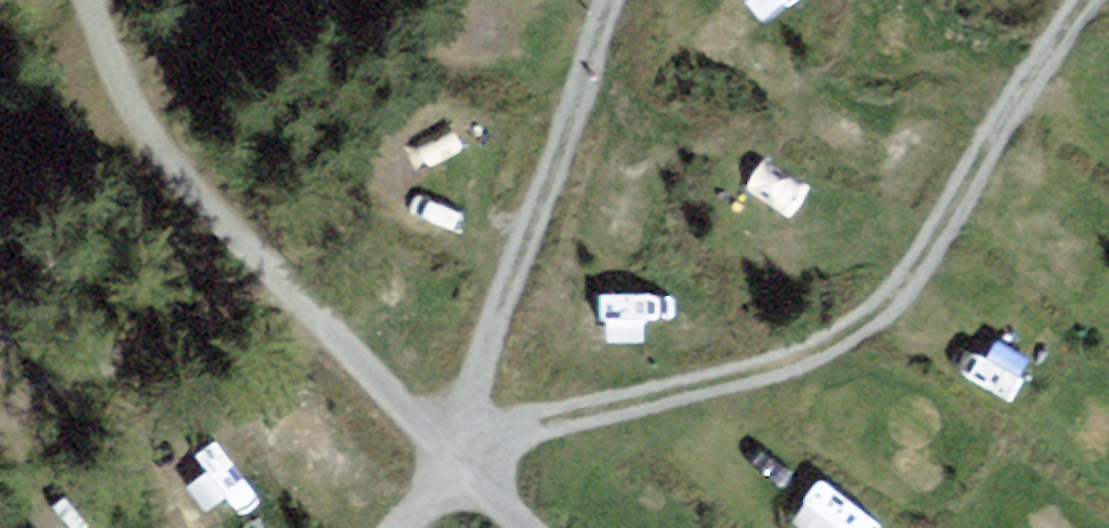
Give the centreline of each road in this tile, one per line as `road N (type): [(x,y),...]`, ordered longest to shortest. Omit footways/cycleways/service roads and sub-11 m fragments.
road 1 (track): [(1086,0),(887,300),(776,366),(563,420),(450,463)]
road 2 (track): [(611,0),(450,463)]
road 3 (track): [(85,0),(135,124),(288,293)]
road 4 (track): [(288,293),(191,280),(52,367),(0,414)]

